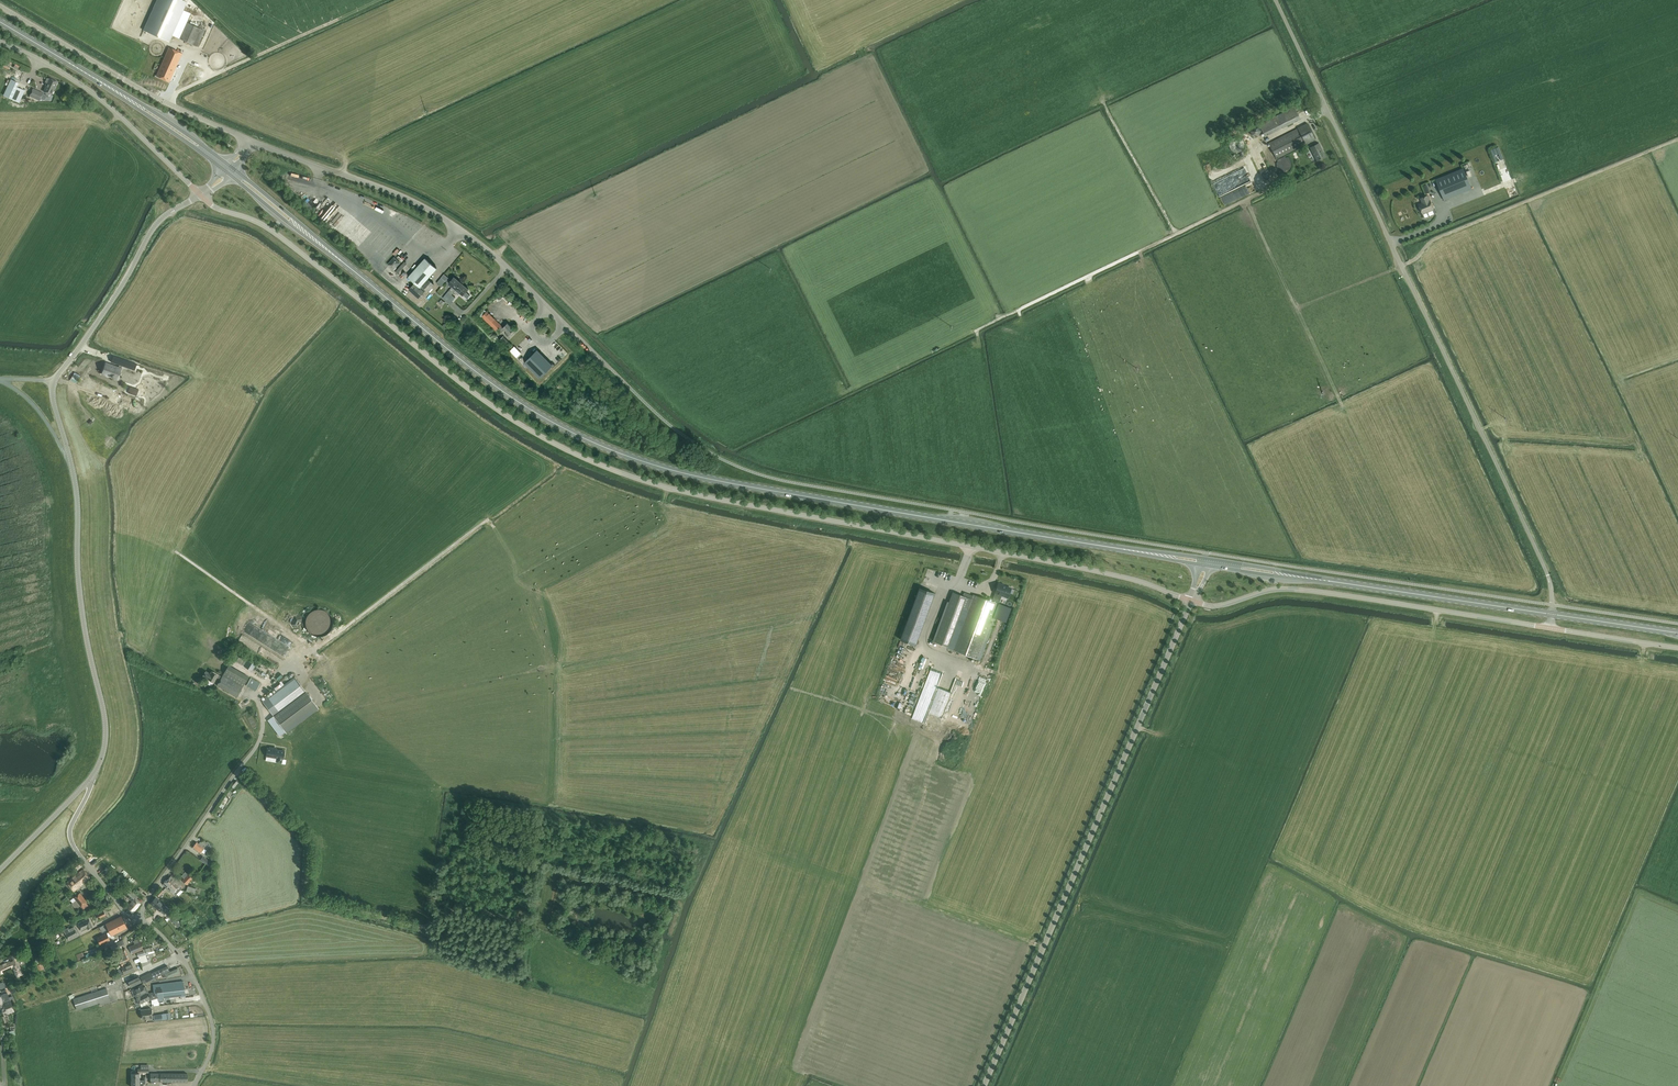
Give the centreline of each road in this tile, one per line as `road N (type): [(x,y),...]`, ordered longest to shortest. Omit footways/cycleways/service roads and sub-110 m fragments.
road 1 (unclassified): [(1191,600),(1117,575),(683,492),(619,472),(500,411),(270,229),(200,195)]
road 2 (primary): [(1206,562),(680,474),(600,446),(514,400),(228,169)]
road 3 (tertiary): [(984,1085),(1191,600)]
road 4 (unclassified): [(600,359),(446,220),(397,193),(250,139)]
road 5 (unclassified): [(1552,614),(1546,571),(1391,243)]
road 6 (unclassified): [(1549,628),(1307,590),(1272,589),(1219,606),(1191,600)]
road 7 (primary): [(1552,614),(1206,562)]
road 8 (tertiary): [(91,778),(106,727),(80,596),(70,461)]
road 9 (unclassified): [(250,139),(161,100),(0,6)]
road 10 (primary): [(228,169),(0,22)]
road 11 (unclassified): [(1391,243),(1276,0)]
road 12 (unclassified): [(200,195),(106,103),(0,43)]
road 13 (unclassified): [(139,920),(256,746),(263,715)]
road 14 (tertiary): [(54,381),(156,224),(200,195)]
road 15 (unclassified): [(194,1085),(212,1048),(211,1018),(185,964),(139,920)]
road 16 (unclassified): [(139,920),(72,842),(91,778)]
road 17 (unclassified): [(1677,648),(1549,628)]
road 18 (tertiary): [(0,870),(91,778)]
road 19 (primary): [(1677,633),(1552,614)]

